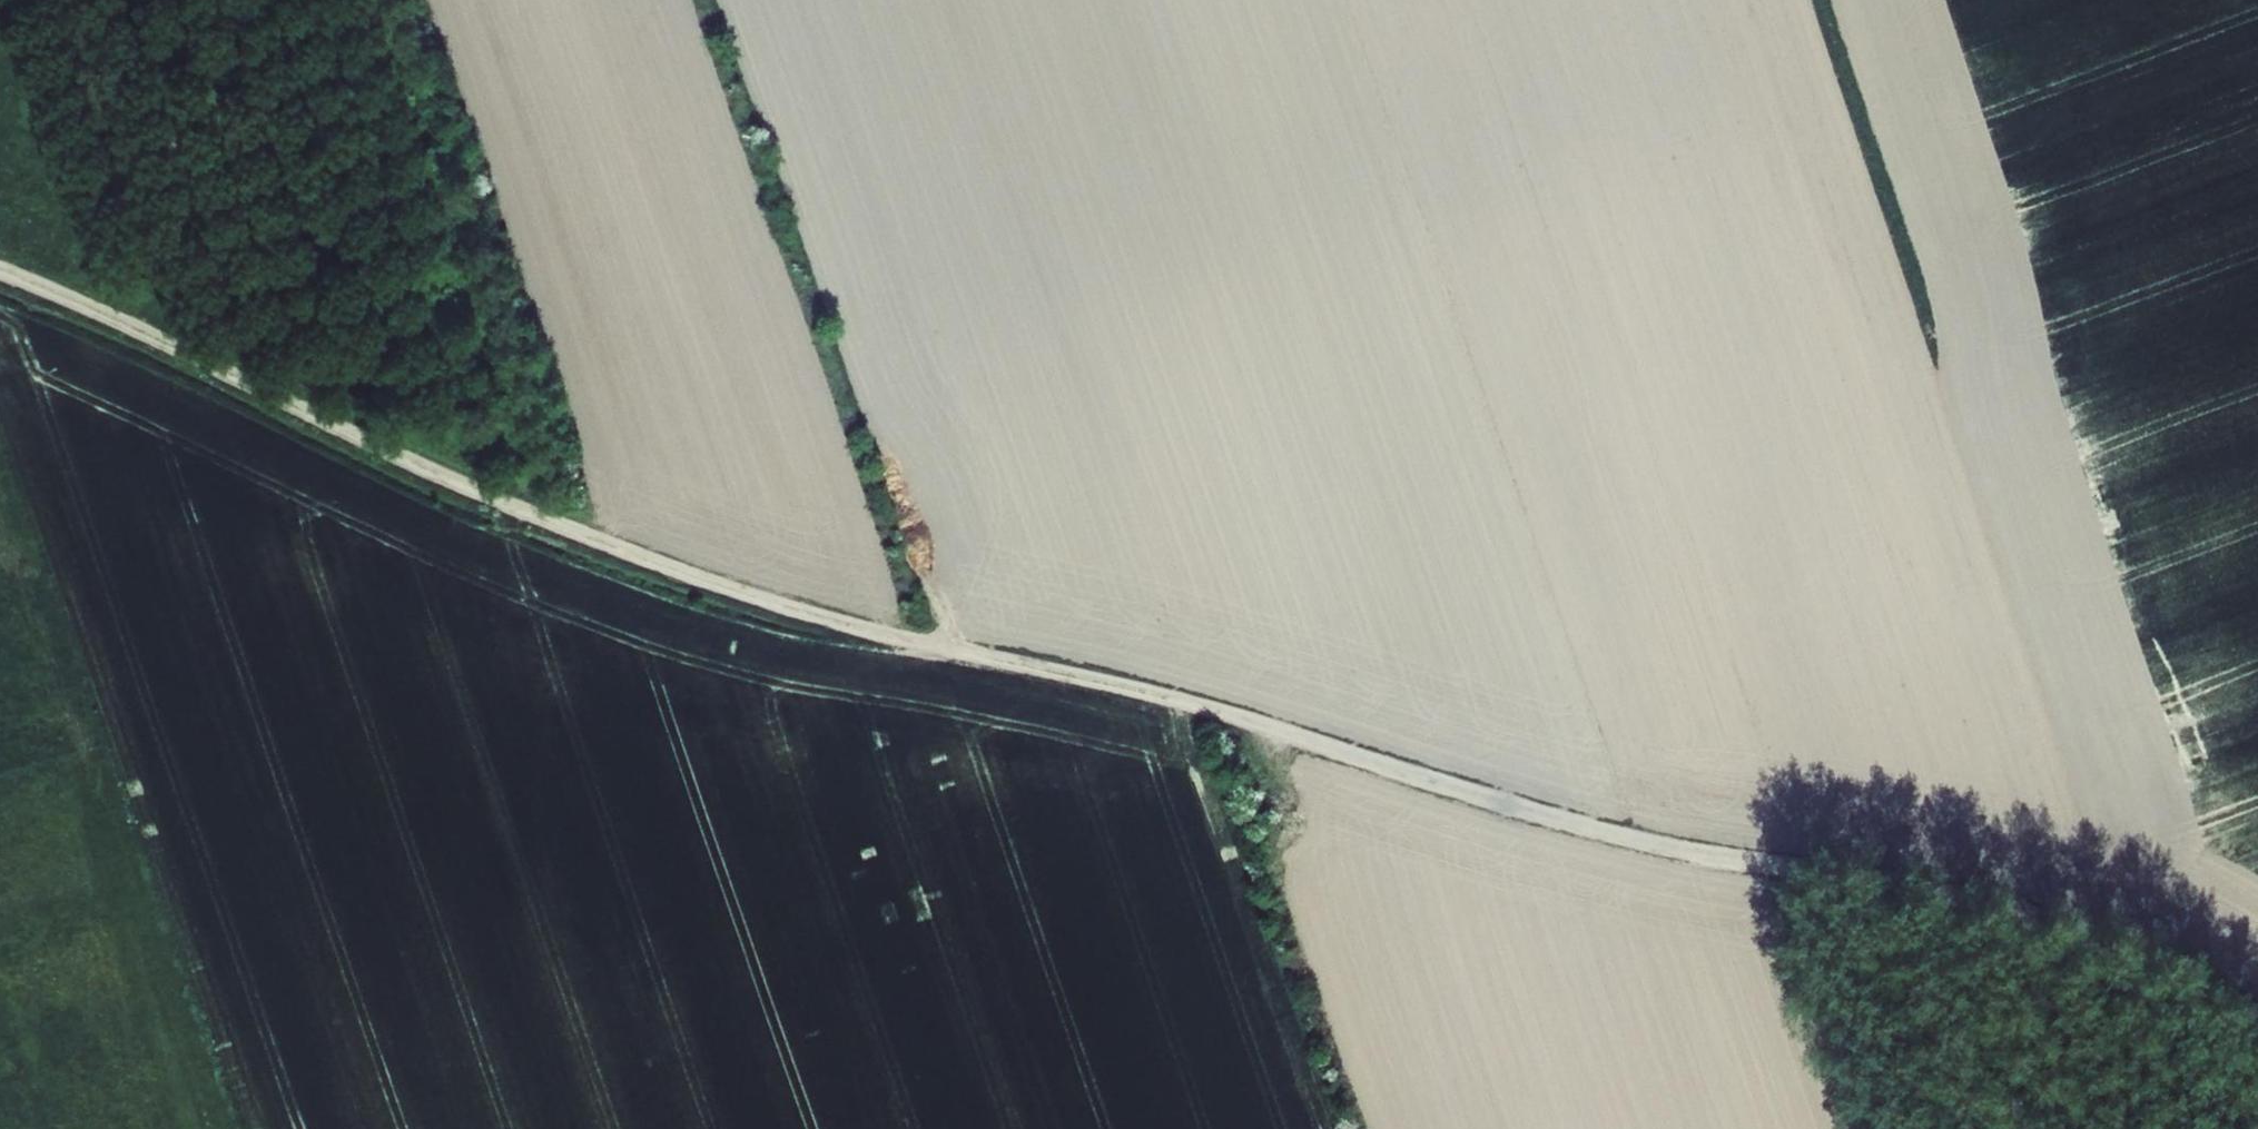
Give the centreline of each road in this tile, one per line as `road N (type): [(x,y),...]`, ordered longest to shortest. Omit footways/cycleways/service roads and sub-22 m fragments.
road 1 (track): [(0,274),(690,574),(928,644),(1278,724),(1603,834),(2107,935),(2257,1028)]

